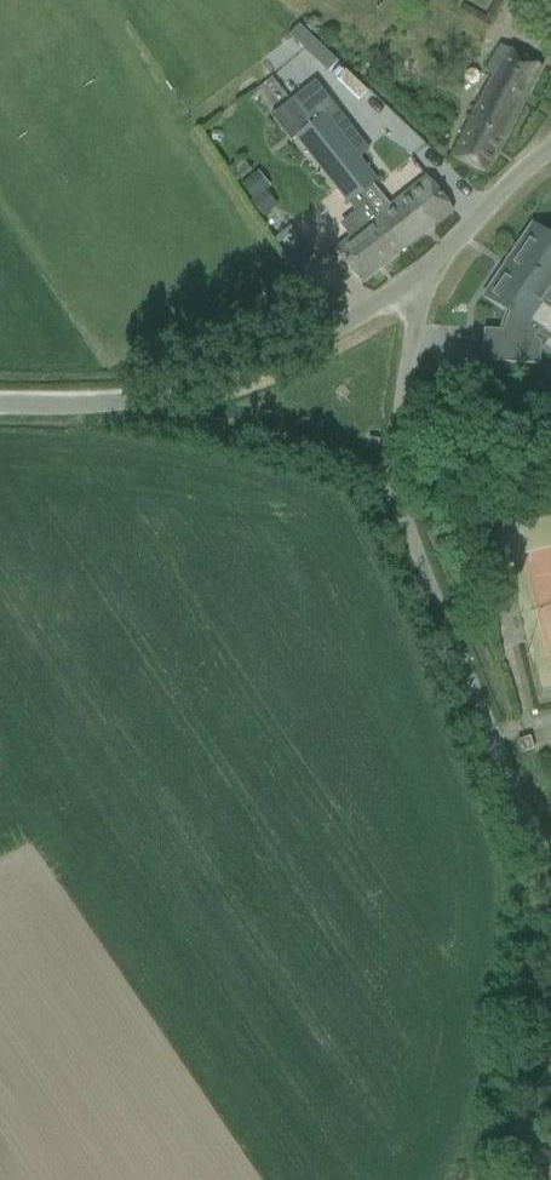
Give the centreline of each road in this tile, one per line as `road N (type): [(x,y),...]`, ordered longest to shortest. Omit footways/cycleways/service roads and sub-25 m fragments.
road 1 (unclassified): [(0,404),(103,403),(180,389),(305,343),(423,276),(550,147)]

